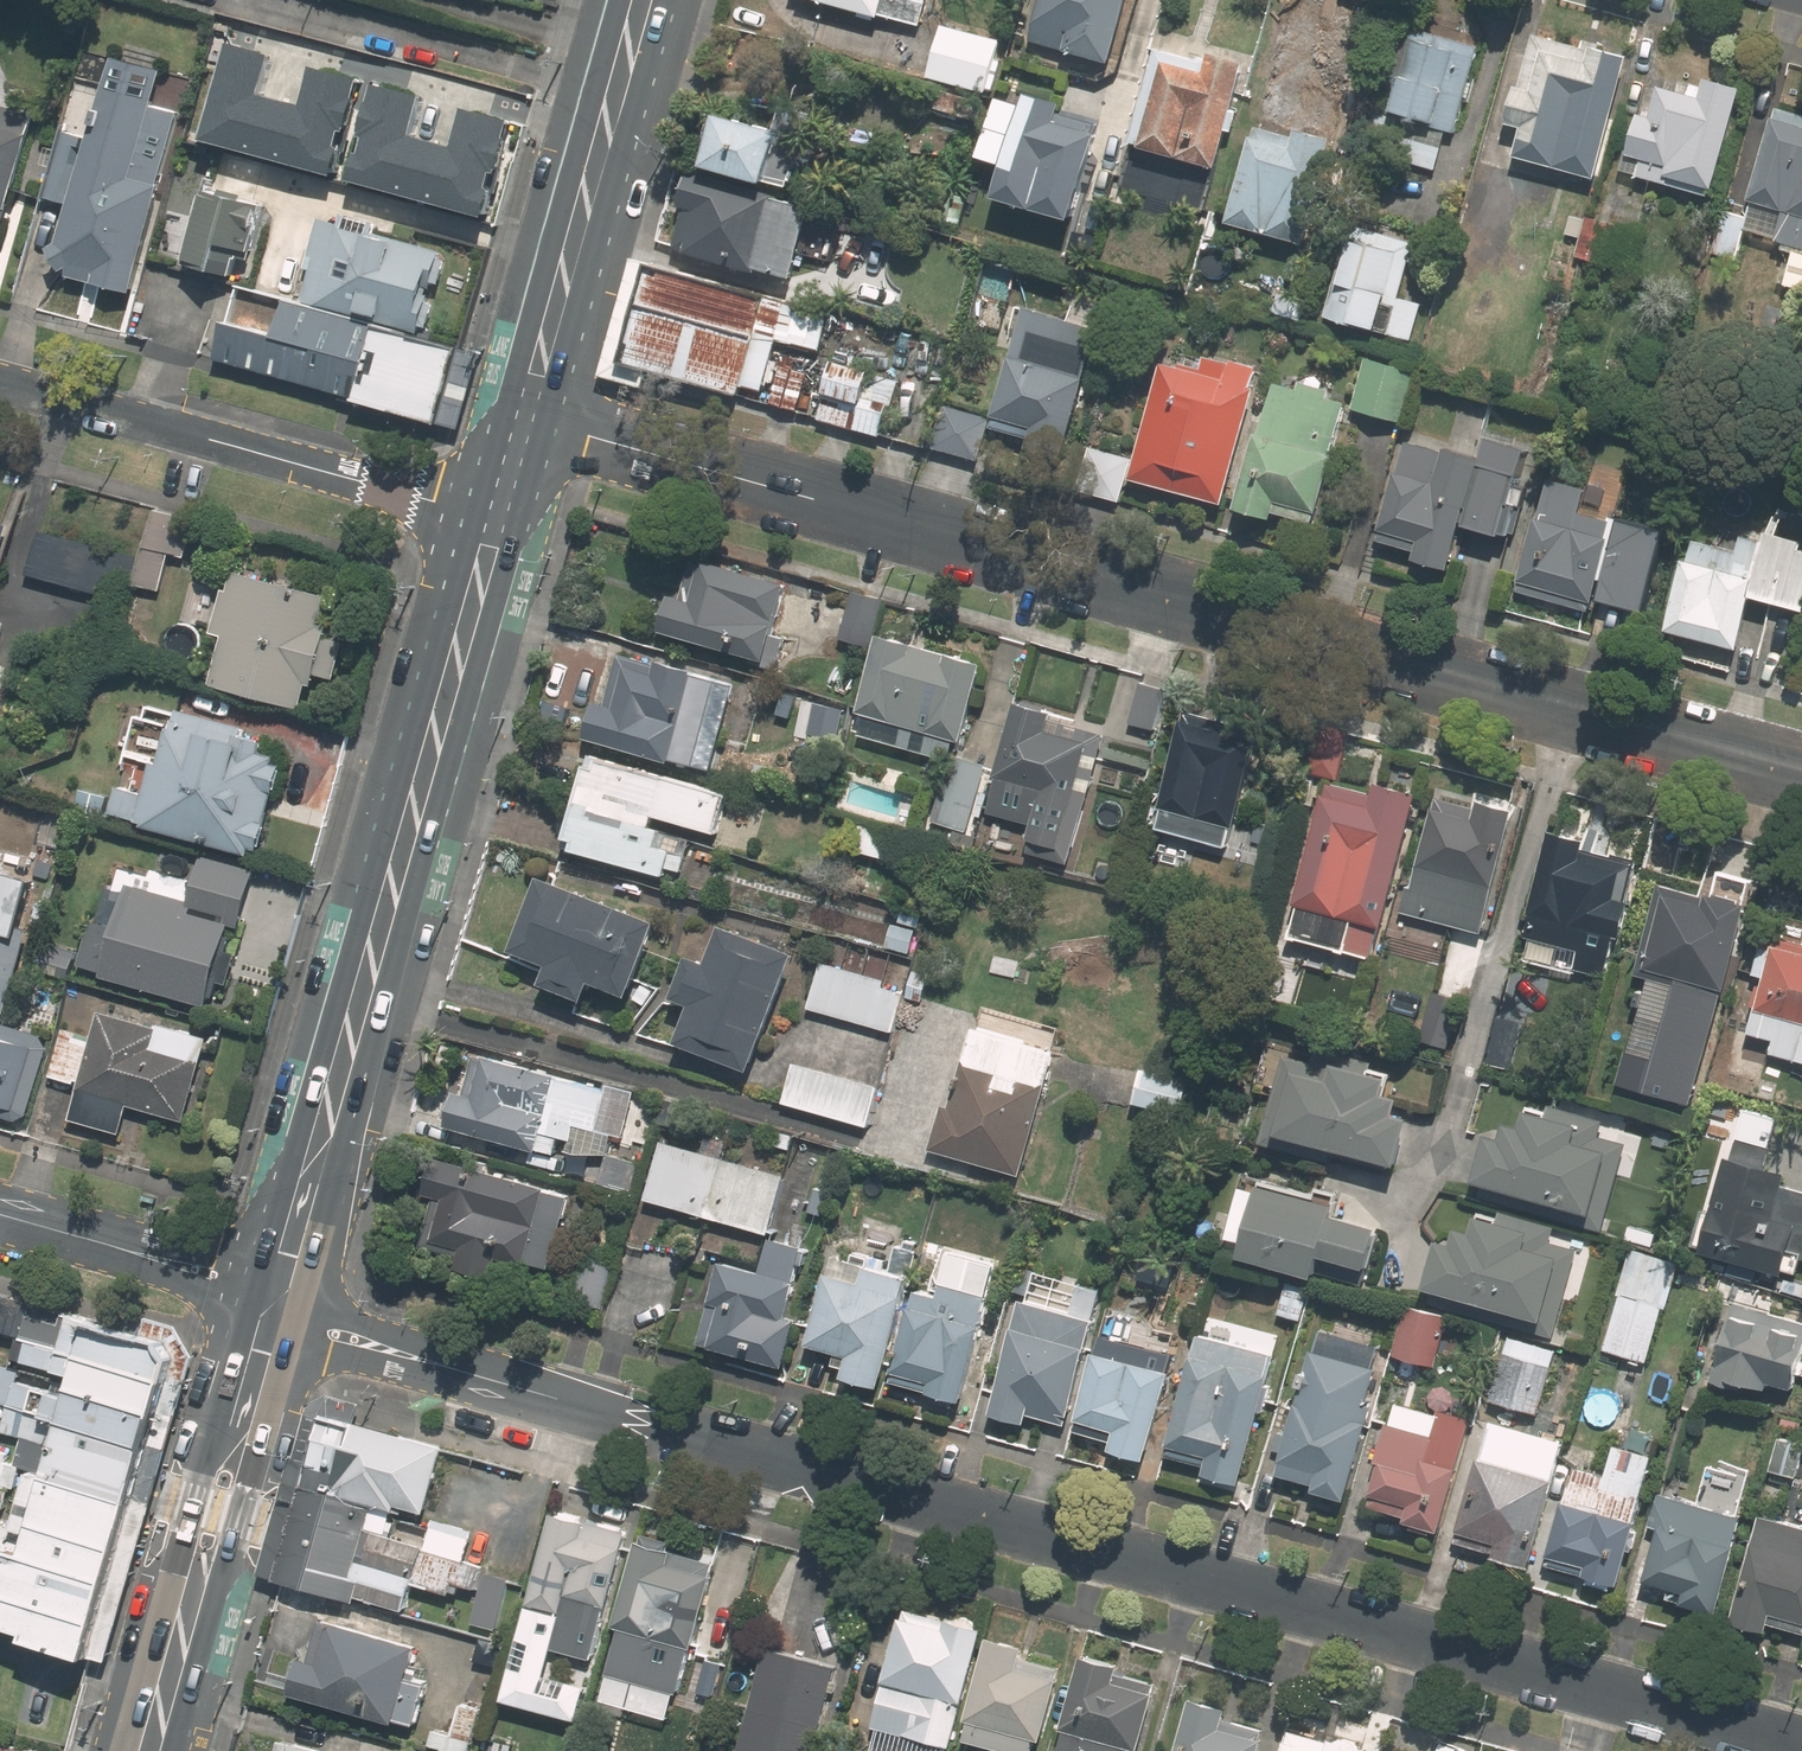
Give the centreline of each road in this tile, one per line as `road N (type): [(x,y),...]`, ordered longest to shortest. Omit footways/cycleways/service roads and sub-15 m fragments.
road 1 (residential): [(1801,1743),(336,1337),(275,1303)]
road 2 (residential): [(528,418),(1801,774)]
road 3 (primary): [(498,518),(275,1303)]
road 4 (residential): [(0,380),(498,518)]
road 5 (primary): [(275,1303),(149,1750)]
road 6 (primary): [(643,0),(528,418)]
road 7 (tertiary): [(275,1303),(228,1280),(0,1215)]

